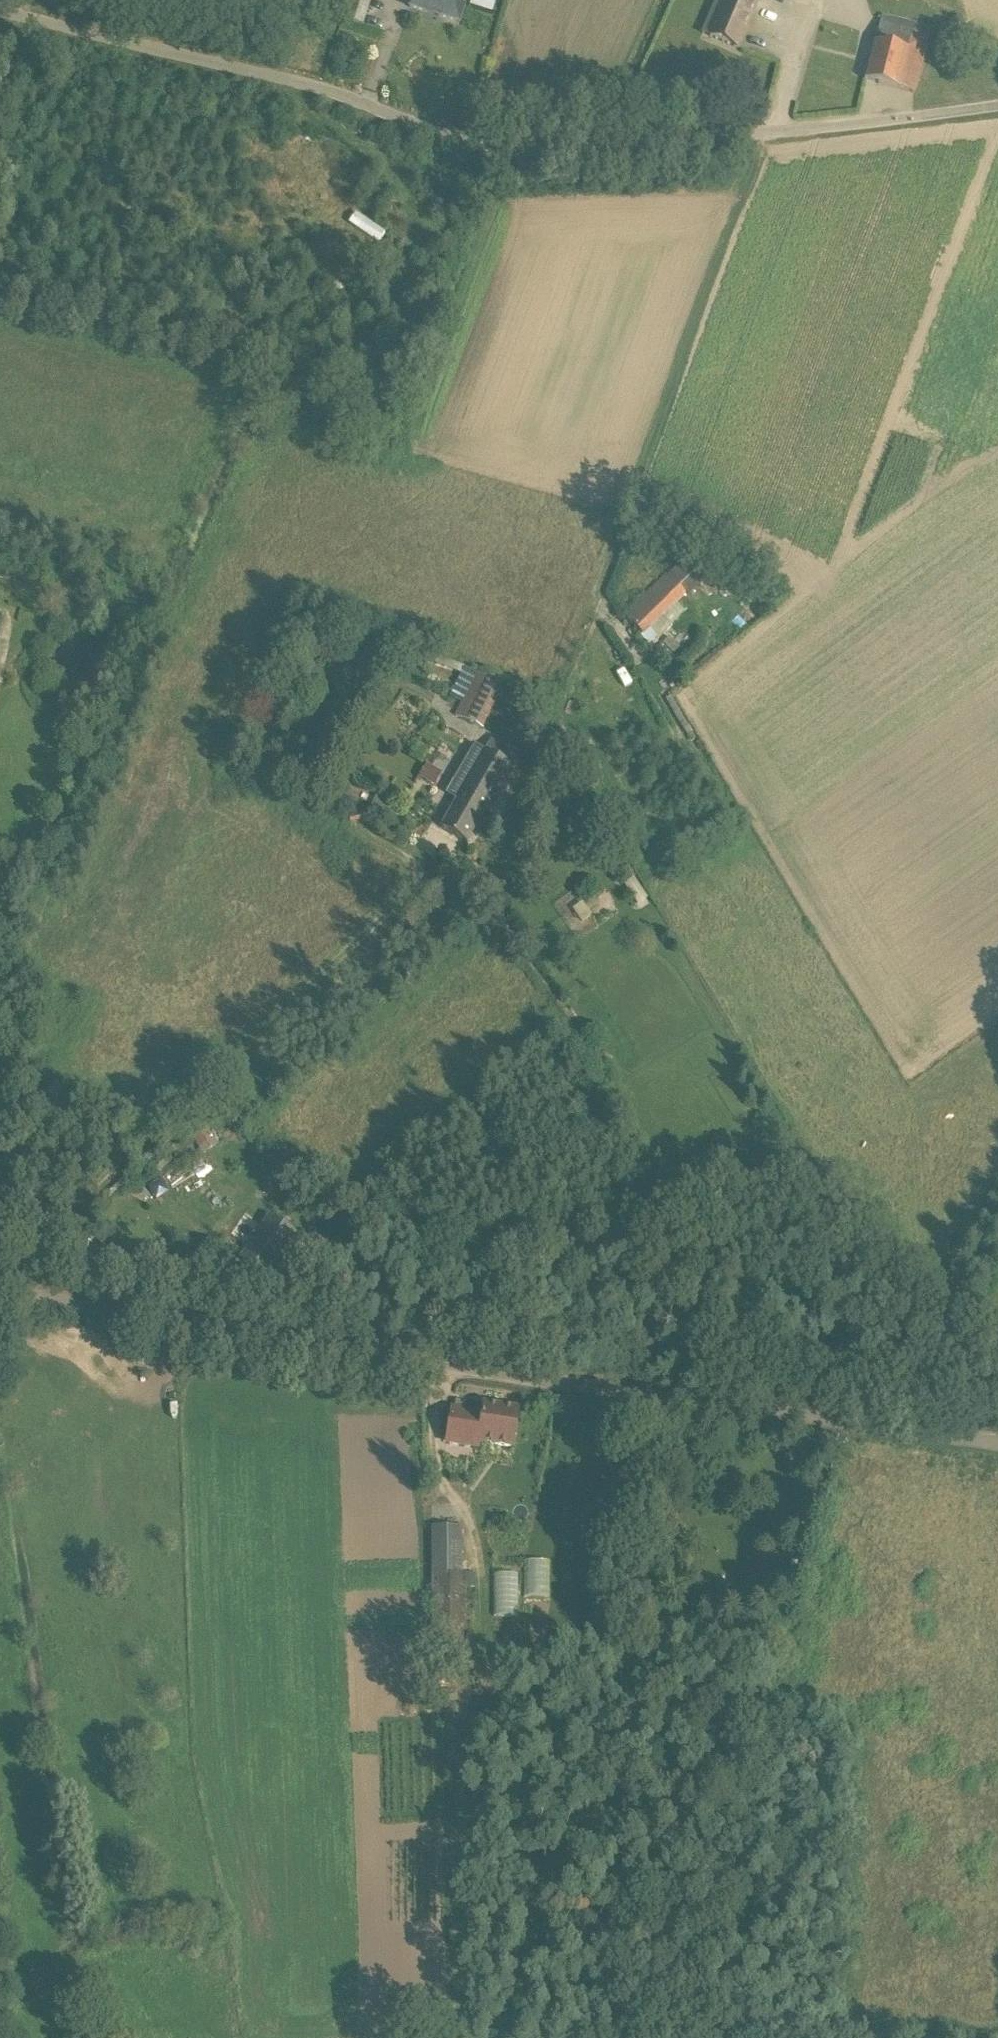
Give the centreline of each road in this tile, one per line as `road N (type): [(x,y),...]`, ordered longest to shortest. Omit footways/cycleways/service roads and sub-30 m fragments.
road 1 (unclassified): [(997,119),(529,149),(0,15)]
road 2 (unclassified): [(0,1291),(252,1336),(997,1445)]
road 3 (track): [(436,889),(0,1279)]
road 4 (track): [(768,138),(722,237),(597,604)]
road 5 (track): [(997,1353),(810,1167)]

